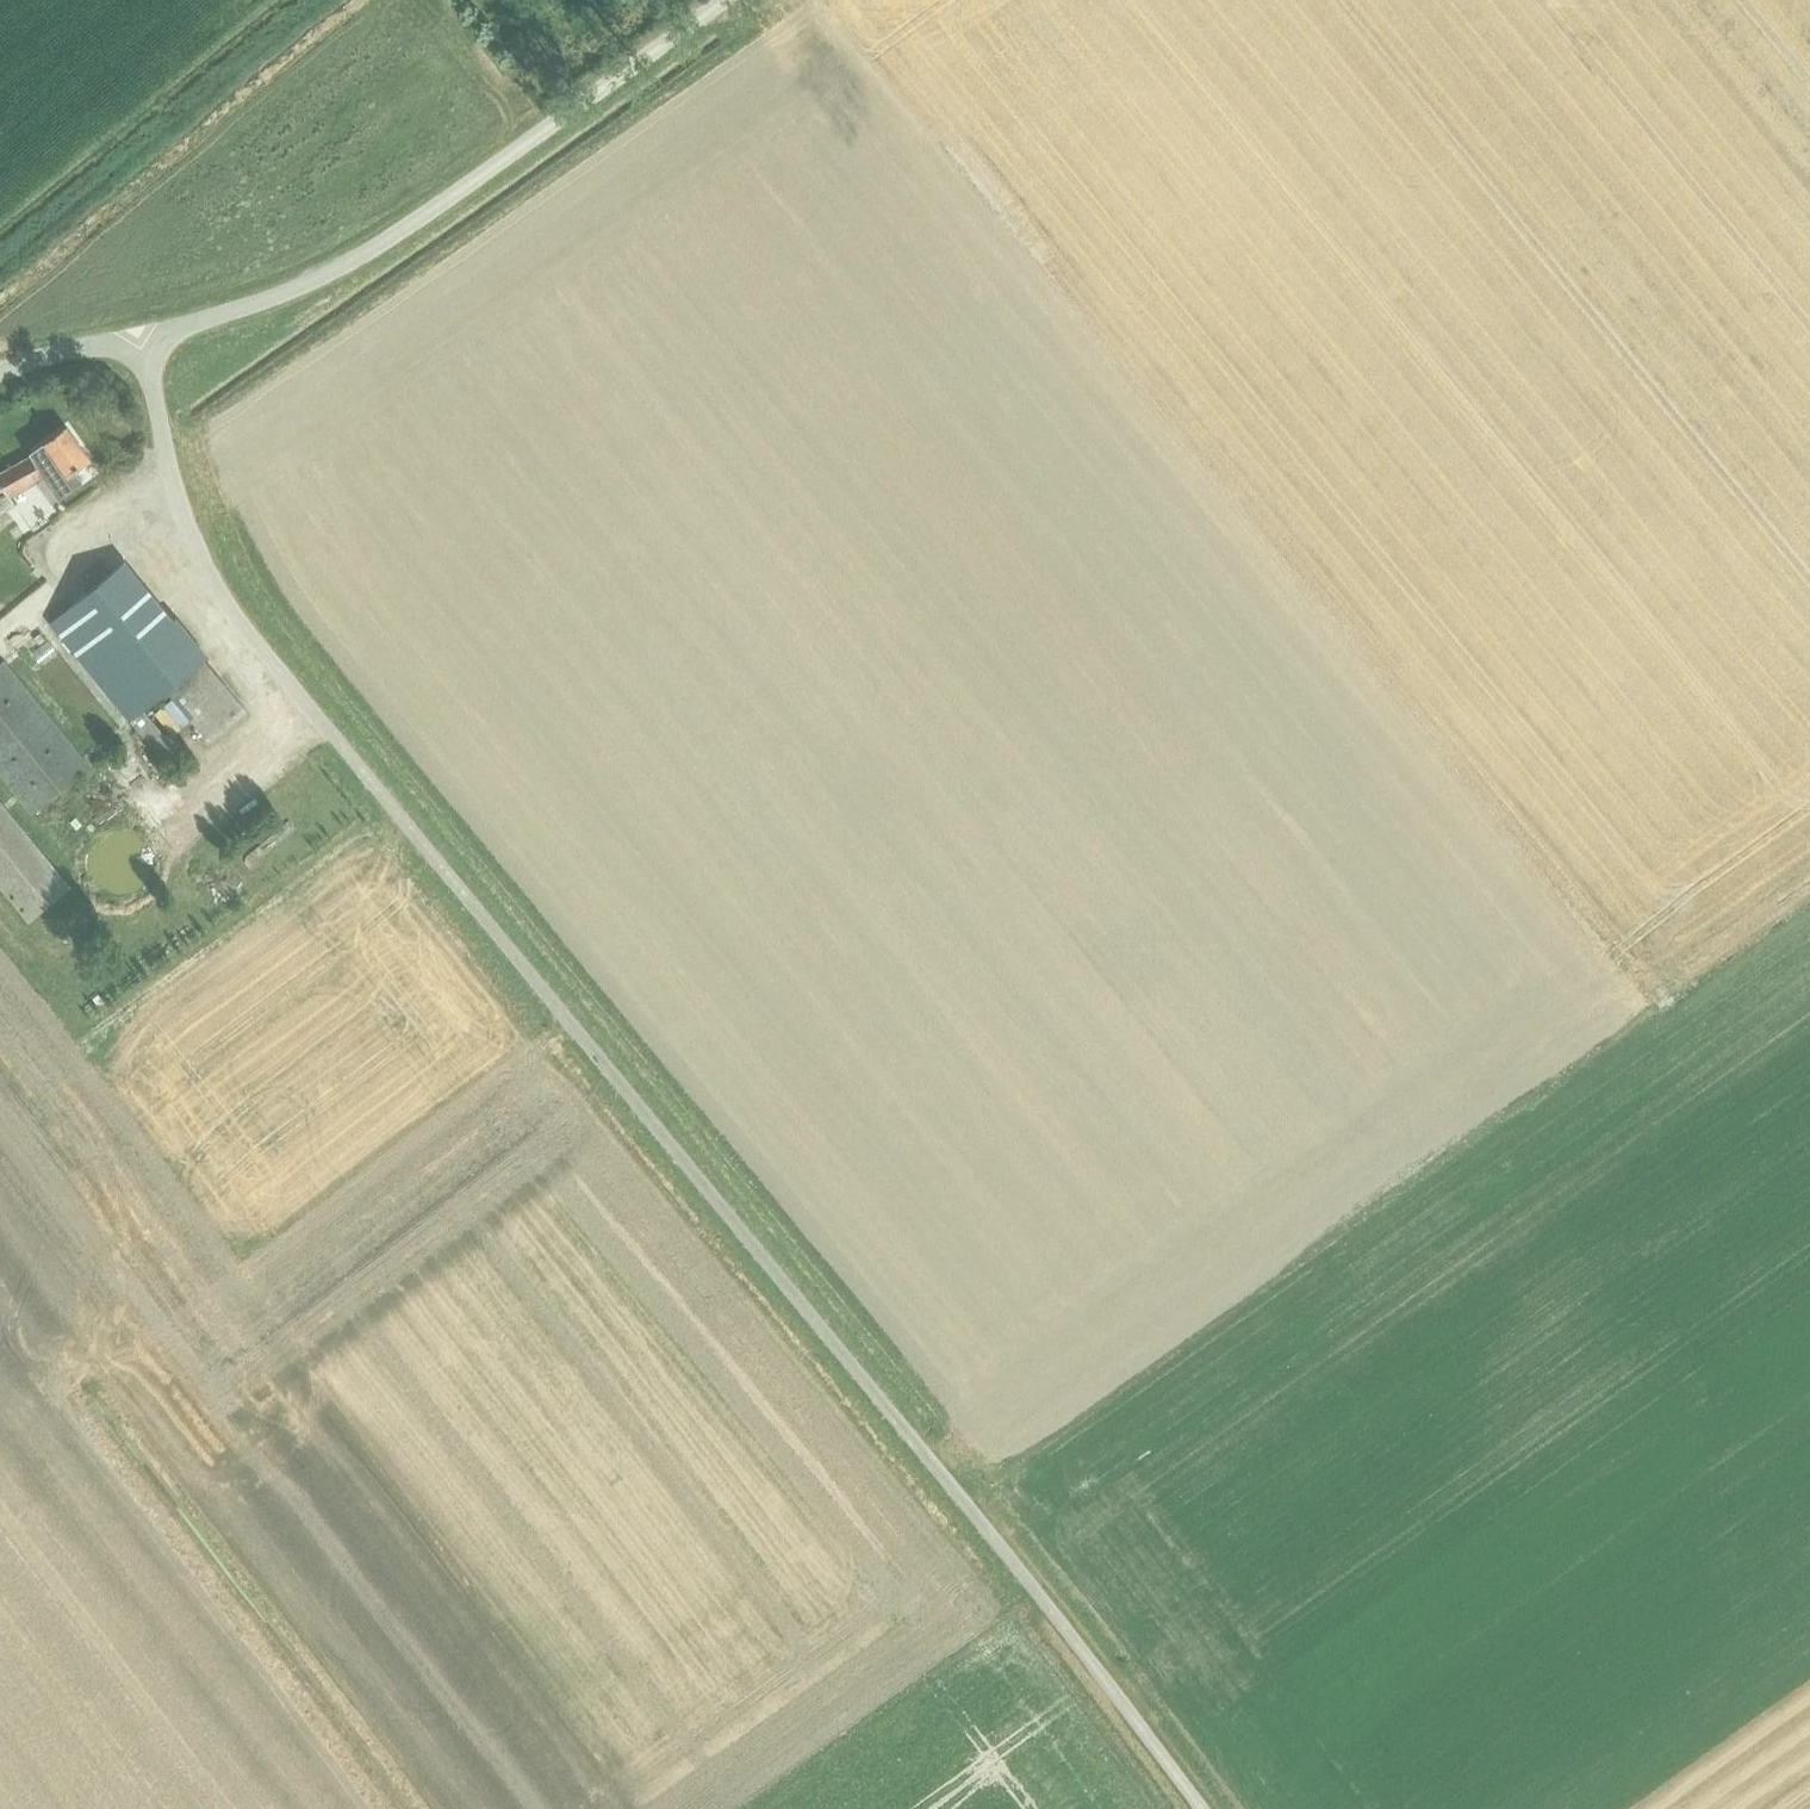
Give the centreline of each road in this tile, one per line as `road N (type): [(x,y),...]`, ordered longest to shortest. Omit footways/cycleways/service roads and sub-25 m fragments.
road 1 (unclassified): [(1203,1808),(958,1485),(270,662),(182,522),(138,341)]
road 2 (unclassified): [(138,341),(294,288),(359,255),(724,0)]
road 3 (unclassified): [(0,370),(72,348),(138,341)]

